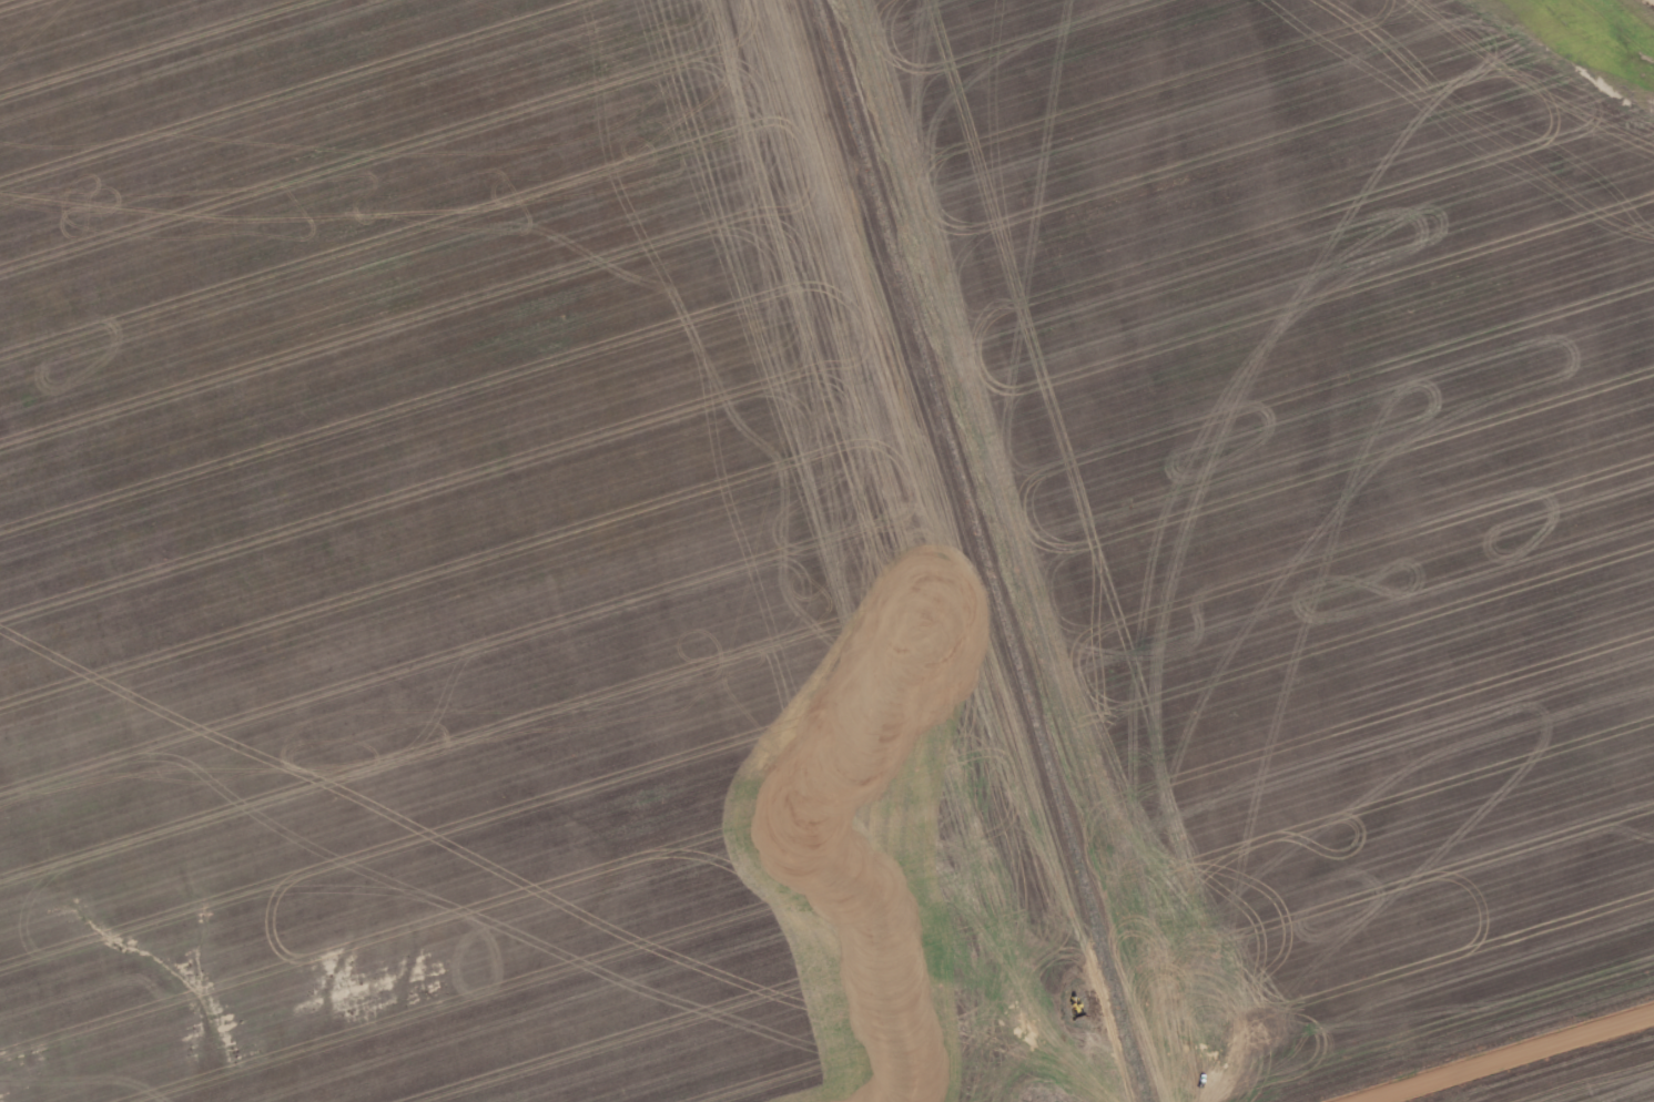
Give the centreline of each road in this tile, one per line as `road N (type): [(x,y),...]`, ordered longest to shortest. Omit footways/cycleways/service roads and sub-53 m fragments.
road 1 (residential): [(1348,1101),(1653,1009)]

